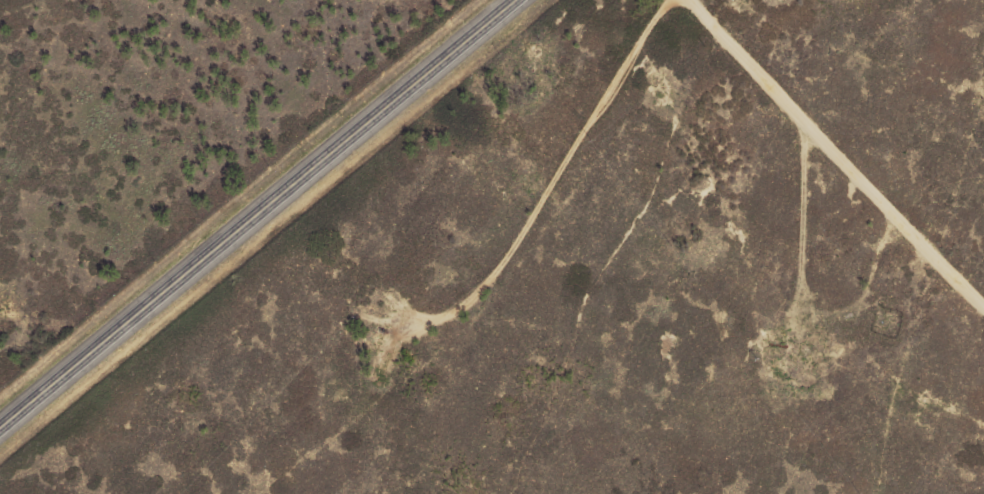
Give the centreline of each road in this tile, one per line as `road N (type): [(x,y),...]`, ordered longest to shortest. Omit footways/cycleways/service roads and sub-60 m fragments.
road 1 (primary): [(0,428),(513,0)]
road 2 (track): [(744,0),(983,259)]

